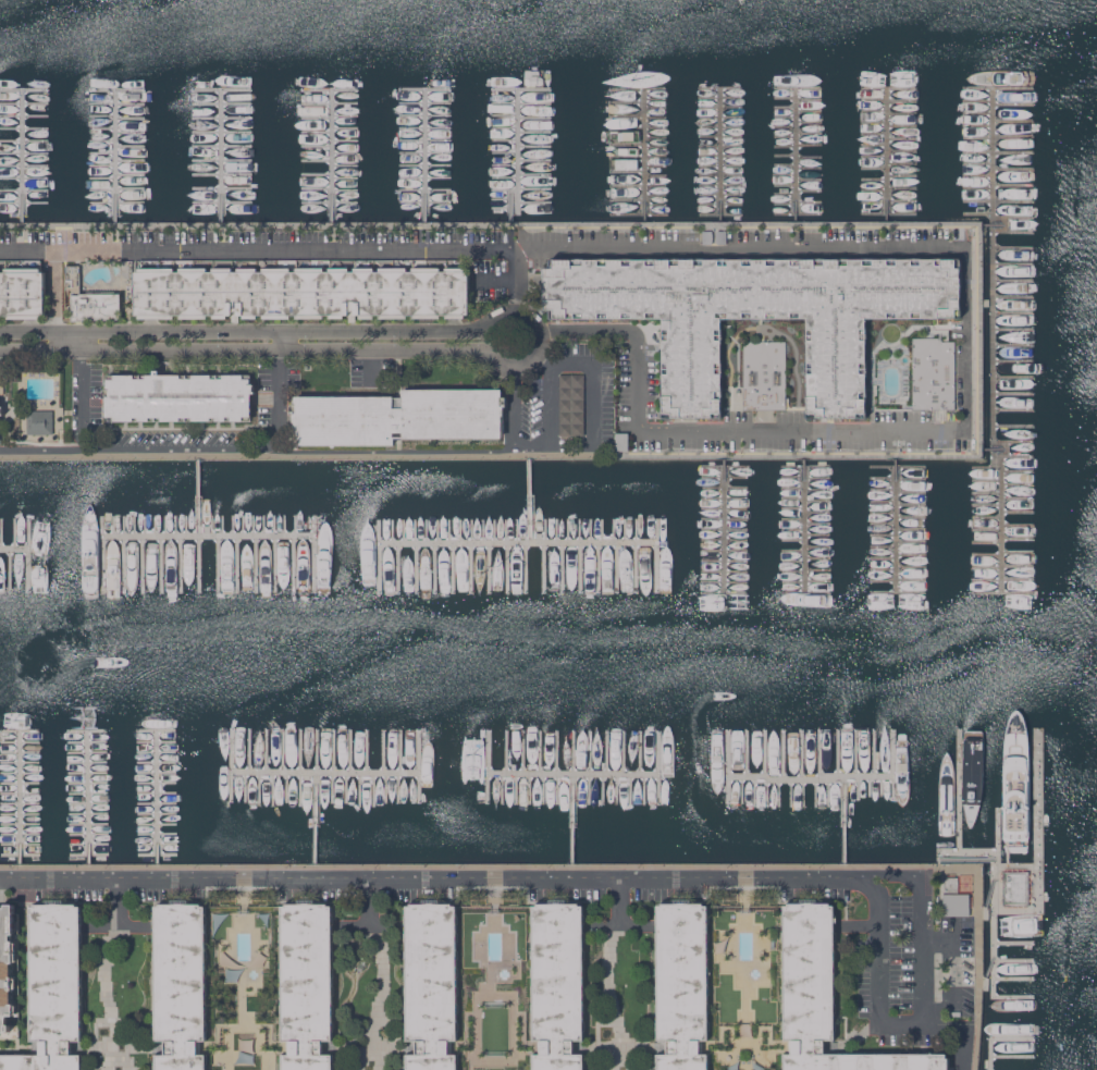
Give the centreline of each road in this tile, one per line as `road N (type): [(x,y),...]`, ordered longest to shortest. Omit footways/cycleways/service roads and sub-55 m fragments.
road 1 (residential): [(920,1023),(919,885),(911,874),(0,878)]
road 2 (residential): [(513,343),(500,330),(479,329),(0,331)]
road 3 (residential): [(0,349),(497,349),(513,343)]

